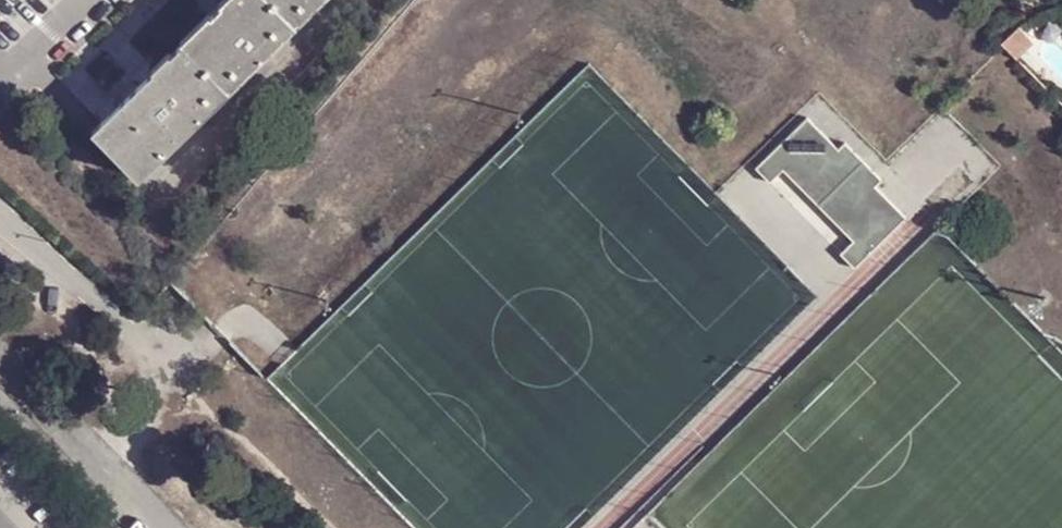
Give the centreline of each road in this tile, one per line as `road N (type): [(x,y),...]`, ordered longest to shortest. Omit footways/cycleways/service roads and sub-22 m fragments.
road 1 (track): [(333,527),(139,337)]
road 2 (residential): [(0,351),(168,527)]
road 3 (residential): [(0,218),(139,337)]

